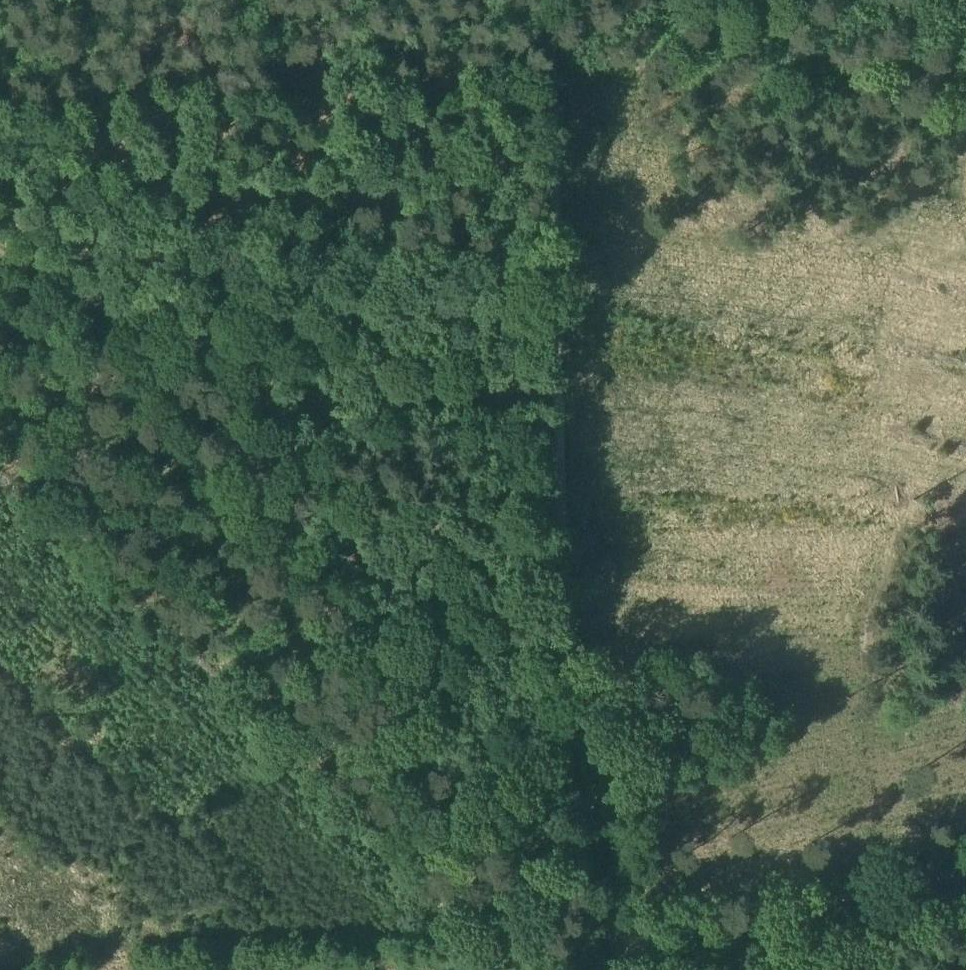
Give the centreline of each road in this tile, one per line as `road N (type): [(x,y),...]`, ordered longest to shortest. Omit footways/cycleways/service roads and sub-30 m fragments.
road 1 (track): [(616,948),(564,554),(550,0)]
road 2 (track): [(965,874),(616,948)]

